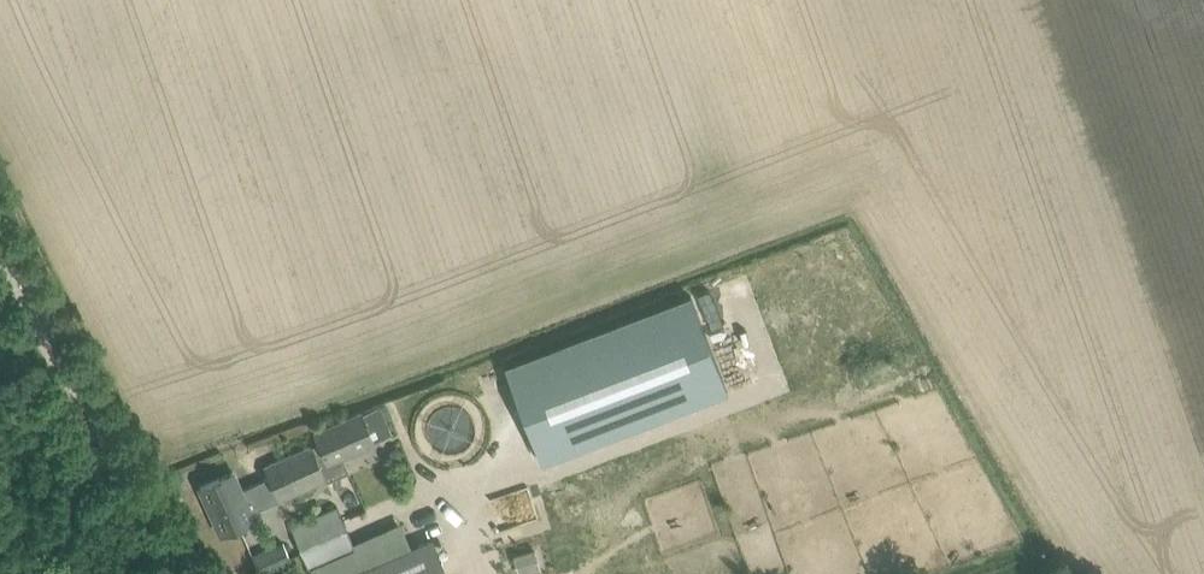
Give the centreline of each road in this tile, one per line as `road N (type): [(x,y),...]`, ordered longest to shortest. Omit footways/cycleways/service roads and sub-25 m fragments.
road 1 (unclassified): [(184,573),(0,202)]

